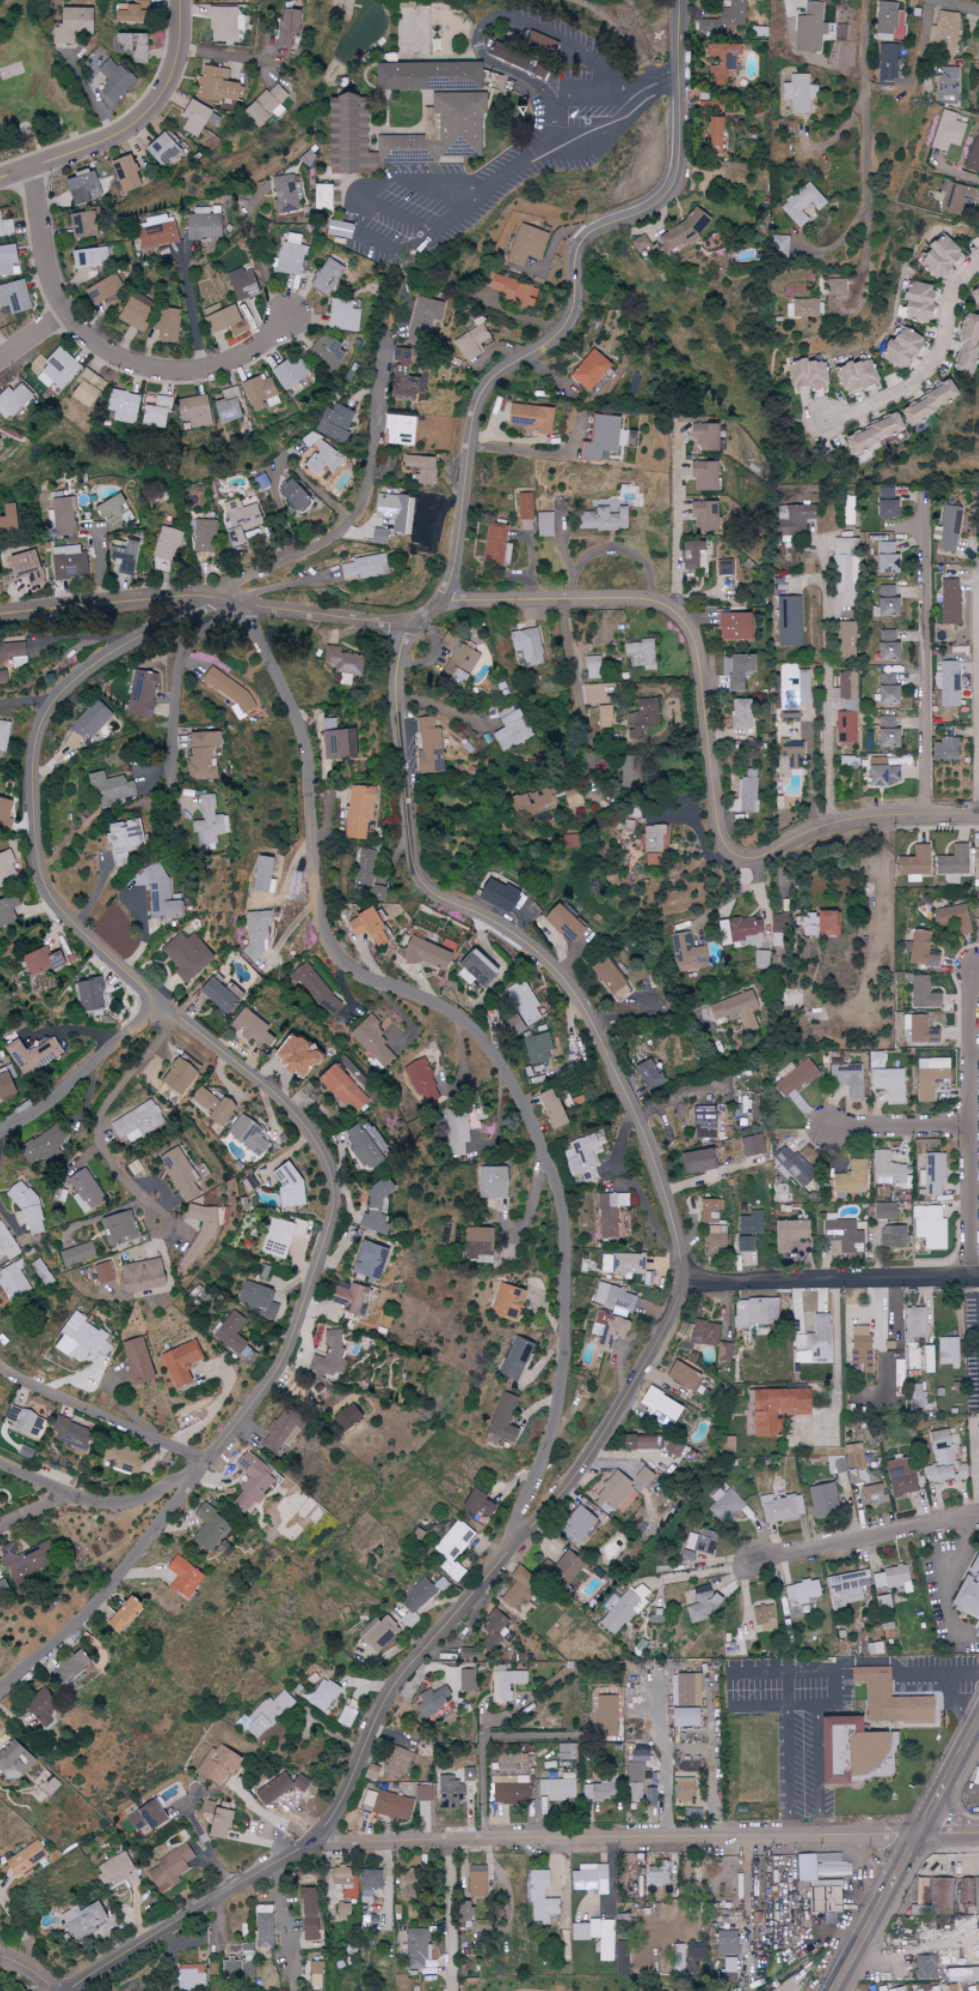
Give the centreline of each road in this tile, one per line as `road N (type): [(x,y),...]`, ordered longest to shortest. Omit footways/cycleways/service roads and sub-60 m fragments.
road 1 (residential): [(157,1528),(290,1351),(335,1217),(336,1187),(287,1105),(50,896),(35,842),(36,754),(47,715),(79,680),(213,597)]
road 2 (residential): [(483,1578),(530,1503),(558,1416),(566,1356),(559,1198),(551,1166),(484,1039),(445,1004),(381,982),(336,948),(324,920),(306,743),(248,604)]
road 3 (tertiary): [(67,1990),(302,1845),(335,1809),(395,1687),(587,1460),(691,1281)]
road 4 (residential): [(691,1281),(641,1106),(587,999),(533,941),(439,894),(419,873),(405,675),(410,646),(425,625)]
road 5 (residential): [(449,600),(651,599),(674,608),(702,645),(722,828),(742,850),(765,850),(836,818),(978,812)]
road 6 (residential): [(449,600),(463,557),(483,396),(567,337),(583,312),(588,264),(602,236),(648,217),(681,183),(681,0)]
road 7 (residential): [(302,1845),(978,1835)]
road 8 (residential): [(0,612),(201,595),(425,625)]
road 9 (residential): [(286,316),(258,347),(218,368),(173,374),(115,357),(71,318),(51,282),(31,166)]
road 10 (residential): [(213,597),(325,547),(362,517),(372,496),(386,340)]
road 11 (residential): [(927,813),(924,494)]
road 12 (tertiary): [(836,1990),(978,1723)]
road 13 (residential): [(971,1274),(968,1125),(978,972)]
road 14 (tertiary): [(978,1274),(691,1281)]
road 15 (residential): [(0,177),(122,133),(149,108),(170,72),(180,0)]
road 16 (residential): [(157,1221),(101,1145),(98,1119),(157,1049),(153,992)]
road 17 (residential): [(822,582),(829,608),(830,820)]
road 18 (residential): [(825,419),(875,404),(931,365),(951,297),(978,259)]
road 19 (residential): [(978,581),(978,812)]
road 20 (residential): [(752,1562),(978,1517)]
road 21 (residential): [(206,1460),(0,1363)]
road 22 (residential): [(0,1691),(98,1604),(157,1528)]
road 23 (residential): [(863,1021),(887,922),(887,813)]
road 24 (residential): [(196,1473),(148,1496),(100,1503),(0,1463)]
road 25 (residential): [(0,1133),(41,1106),(153,992)]
road 26 (residential): [(827,1127),(968,1125)]

